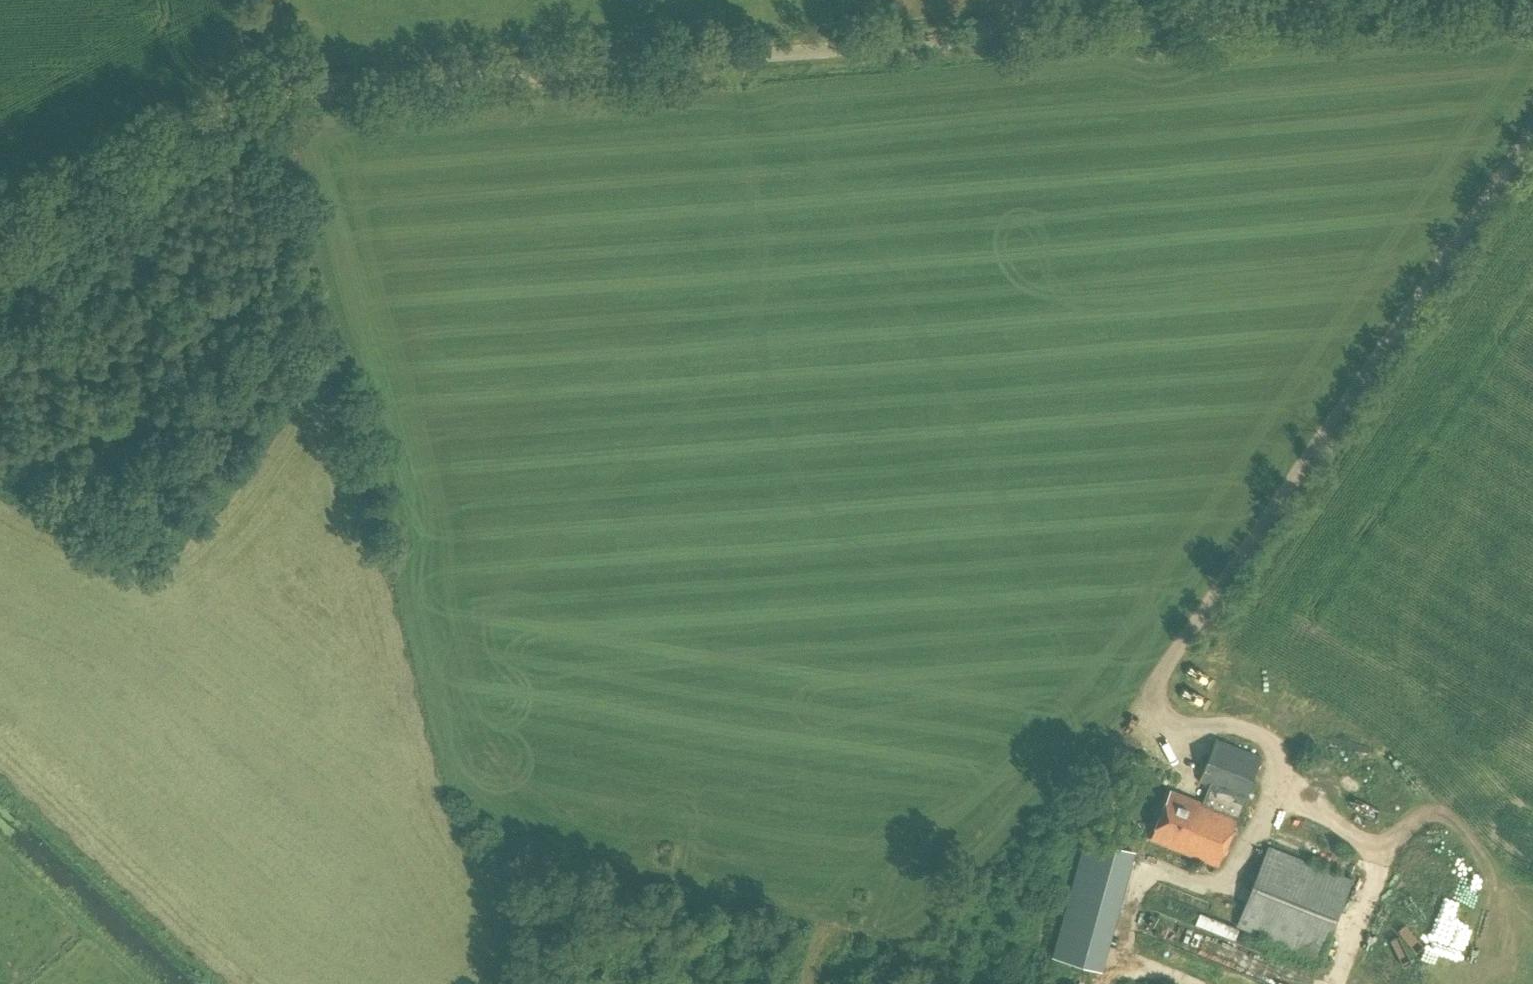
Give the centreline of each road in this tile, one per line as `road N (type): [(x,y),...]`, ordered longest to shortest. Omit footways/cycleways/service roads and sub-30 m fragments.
road 1 (unclassified): [(0,229),(252,103),(288,94),(1408,0)]
road 2 (unclassified): [(1091,797),(1171,662),(1532,130)]

